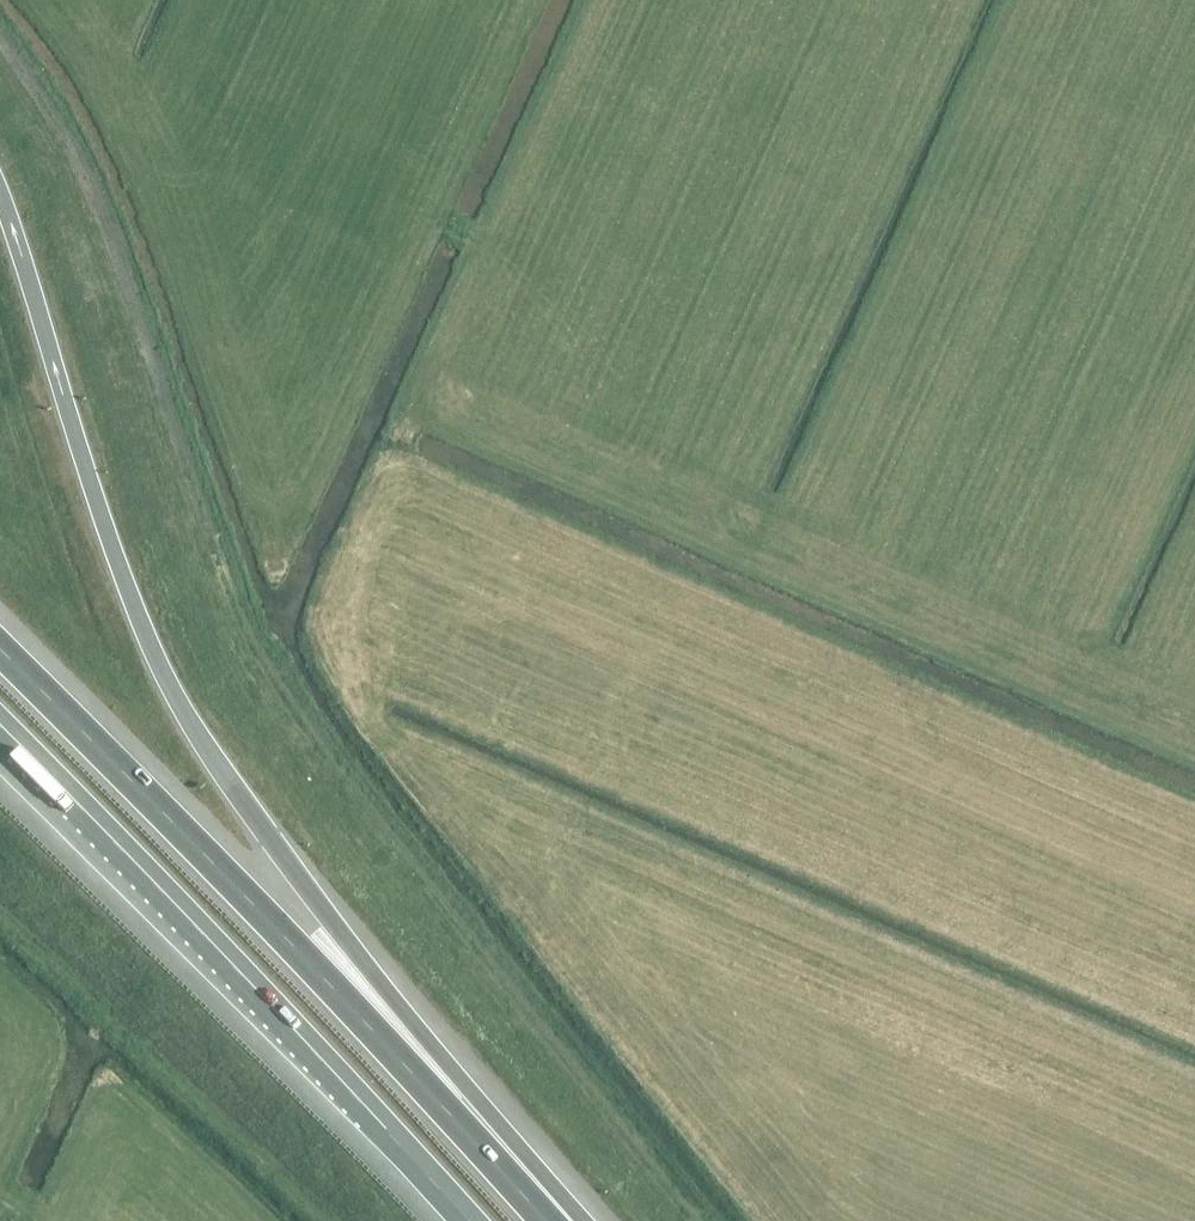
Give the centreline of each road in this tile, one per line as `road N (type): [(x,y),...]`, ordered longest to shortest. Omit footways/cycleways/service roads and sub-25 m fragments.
road 1 (motorway): [(562,1220),(197,735),(137,612),(96,500),(0,194)]
road 2 (motorway): [(544,1220),(187,837),(0,650)]
road 3 (motorway): [(0,727),(466,1220)]

